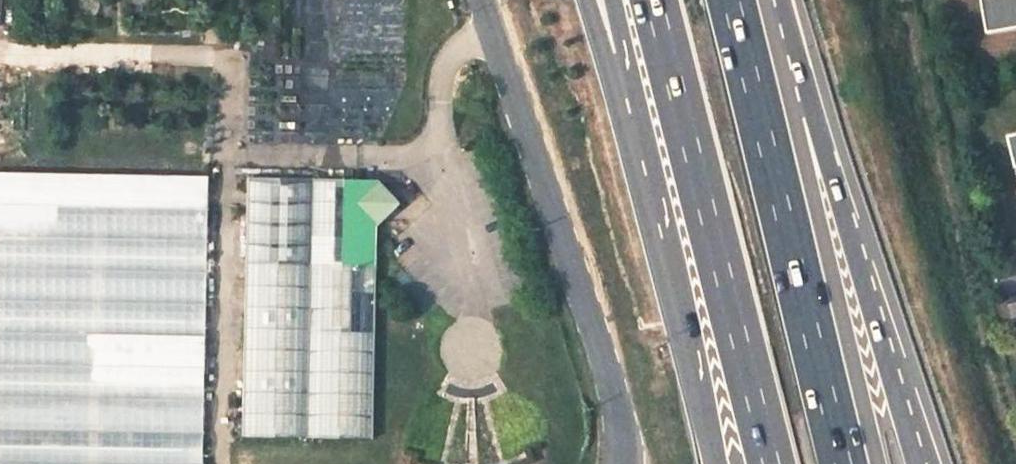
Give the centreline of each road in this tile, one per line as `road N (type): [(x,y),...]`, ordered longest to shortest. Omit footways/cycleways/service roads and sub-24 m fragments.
road 1 (trunk): [(921,463),(779,0)]
road 2 (residential): [(486,0),(616,405),(623,463)]
road 3 (trunk): [(652,0),(770,463)]
road 4 (trunk): [(850,463),(736,0)]
road 5 (trunk): [(616,0),(723,463)]

